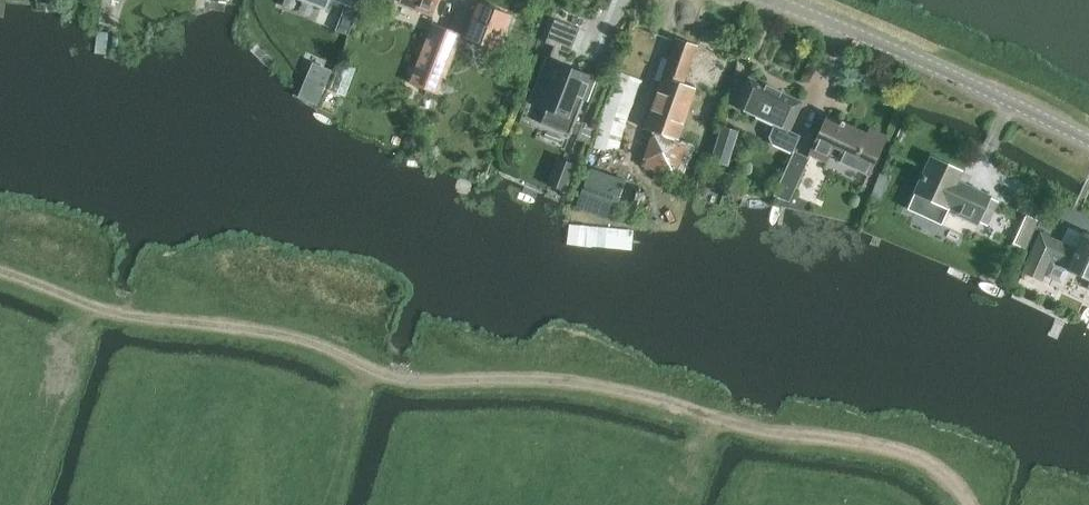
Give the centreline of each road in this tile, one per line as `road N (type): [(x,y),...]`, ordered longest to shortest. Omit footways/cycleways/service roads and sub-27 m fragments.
road 1 (track): [(971,504),(919,454),(758,429),(627,389),(512,377),(401,381),(273,333),(96,304),(0,275)]
road 2 (unclassified): [(1088,143),(929,63),(771,0)]

